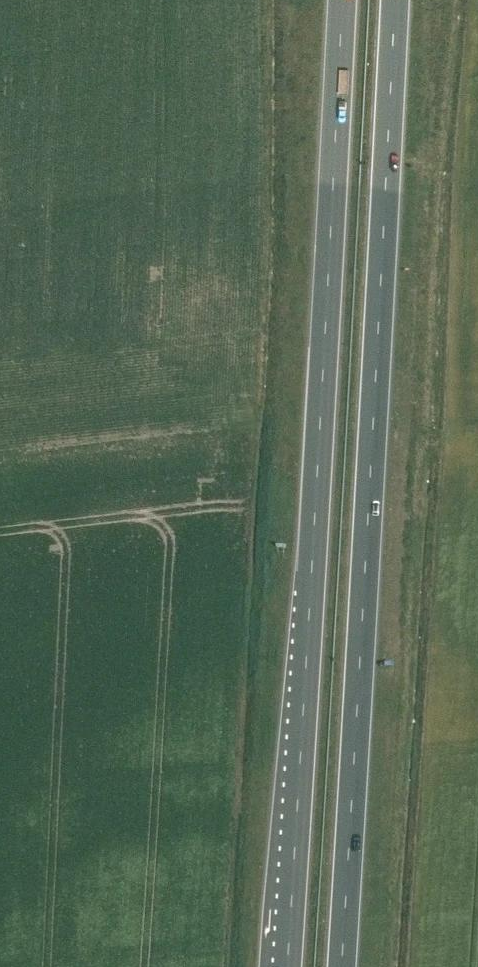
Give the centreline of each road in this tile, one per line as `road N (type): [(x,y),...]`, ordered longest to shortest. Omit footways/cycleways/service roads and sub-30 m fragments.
road 1 (trunk): [(342,0),(286,966)]
road 2 (trunk): [(341,966),(395,0)]

